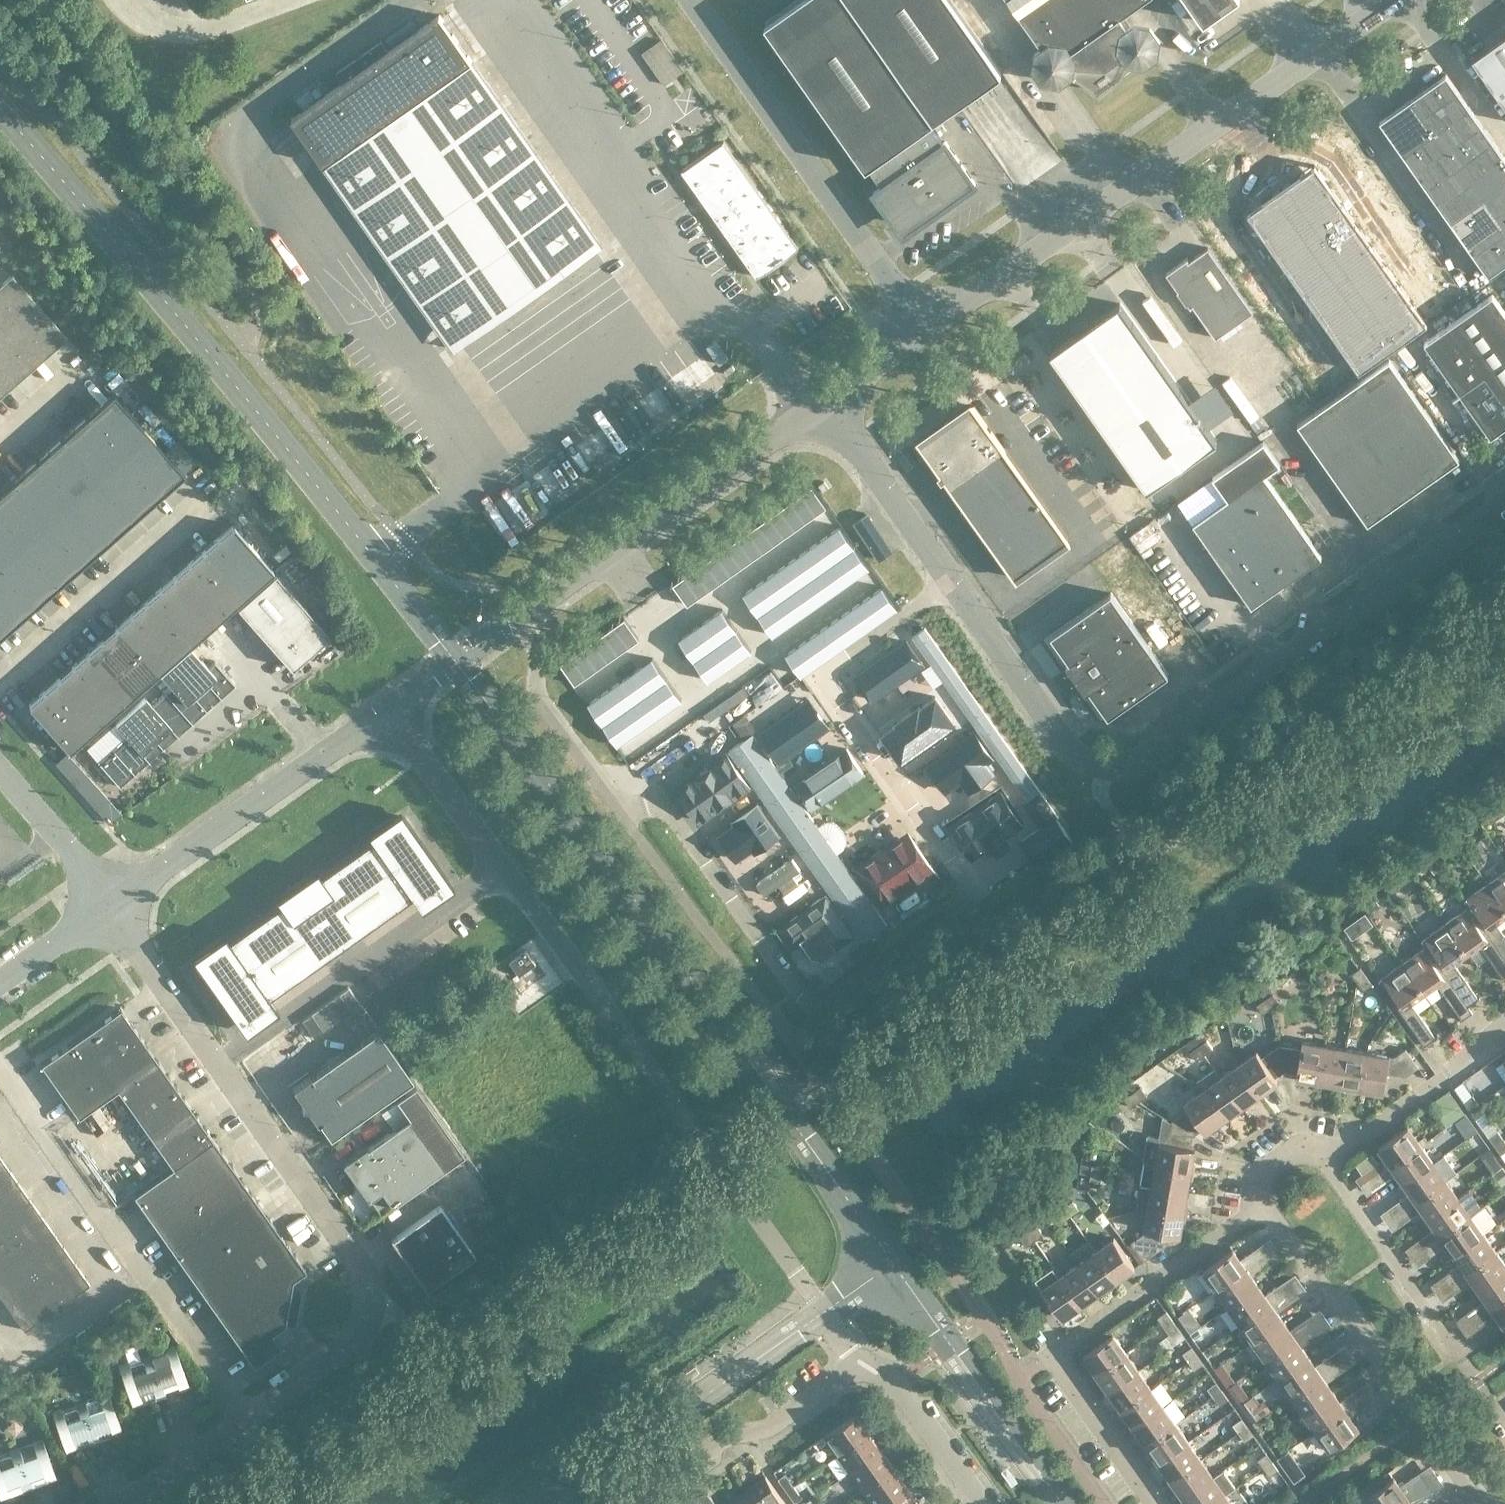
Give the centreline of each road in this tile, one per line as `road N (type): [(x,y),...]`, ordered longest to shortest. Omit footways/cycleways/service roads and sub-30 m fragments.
road 1 (unclassified): [(645,804),(664,804),(805,1001),(821,1001),(961,904),(964,874),(820,677),(950,583)]
road 2 (unclassified): [(855,1360),(720,1158),(388,710)]
road 3 (unclassified): [(1504,499),(1143,758),(1105,769),(1068,749),(950,583)]
road 4 (unclassified): [(247,1420),(348,1343),(365,1317),(367,1281),(111,905)]
road 5 (unclassified): [(928,324),(1383,0)]
road 6 (residential): [(1155,1503),(1053,1357),(1271,1206)]
road 7 (unclassified): [(247,1420),(0,1066)]
road 8 (unclassified): [(699,0),(928,324)]
road 9 (unclassified): [(519,615),(825,397)]
road 10 (residential): [(1271,1206),(1483,1503)]
road 11 (unclassified): [(111,905),(388,710)]
road 12 (residential): [(1504,1408),(1336,1163)]
road 13 (residential): [(624,1503),(706,1446),(772,1422),(855,1360)]
road 14 (unclassified): [(645,804),(622,810),(537,694),(536,644),(519,615)]
road 15 (unclassified): [(950,583),(825,397)]
road 16 (residential): [(1336,1163),(1504,1038)]
road 17 (residential): [(979,1503),(897,1383),(855,1360)]
road 18 (unclassified): [(111,905),(0,777)]
road 19 (unclassified): [(388,710),(519,615)]
road 20 (unclassified): [(129,1503),(247,1420)]
road 21 (unclassified): [(0,982),(111,905)]
road 22 (residential): [(1271,1206),(1261,1185),(1264,1164),(1290,1145),(1314,1147),(1336,1163)]
road 23 (unclassified): [(825,397),(928,324)]

